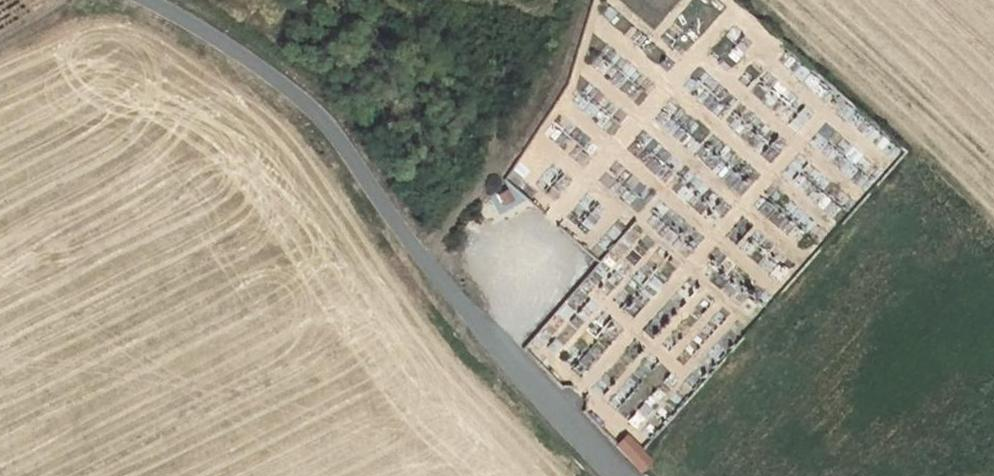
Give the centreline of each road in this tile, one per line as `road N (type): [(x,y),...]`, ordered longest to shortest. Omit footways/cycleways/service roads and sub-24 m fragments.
road 1 (unclassified): [(147,0),(298,94),(428,263),(624,475)]
road 2 (track): [(428,263),(532,127),(559,75),(581,0)]

